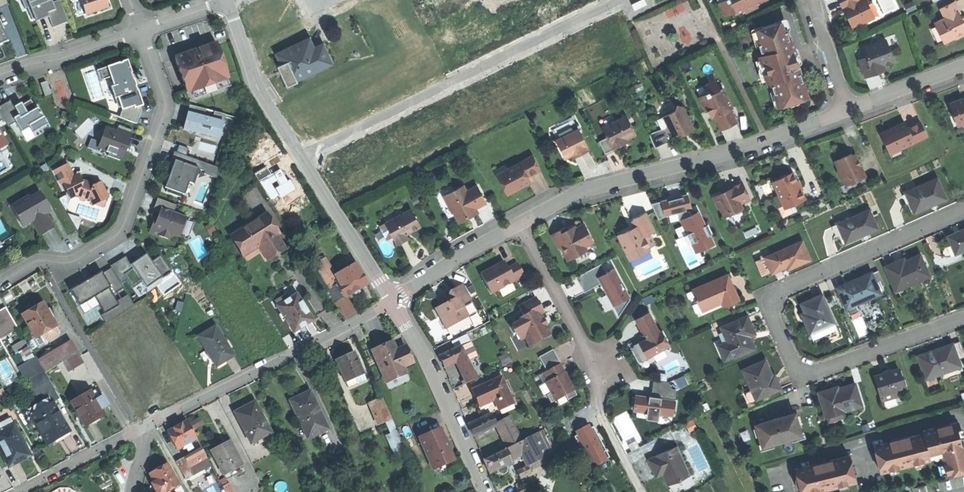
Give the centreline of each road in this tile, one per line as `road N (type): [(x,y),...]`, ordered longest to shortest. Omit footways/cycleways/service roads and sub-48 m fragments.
road 1 (residential): [(963,315),(806,366),(775,295),(787,282),(963,210)]
road 2 (residential): [(305,166),(620,0)]
road 3 (residential): [(849,108),(755,149),(614,186),(520,223)]
road 4 (residential): [(0,282),(39,260),(73,261),(122,227),(166,108),(141,33)]
road 5 (residential): [(392,301),(151,424)]
road 6 (residential): [(392,301),(482,491)]
road 7 (residential): [(305,166),(392,301)]
road 8 (residential): [(520,223),(392,301)]
road 9 (residential): [(141,33),(0,76)]
road 10 (residential): [(151,424),(21,491)]
road 11 (residential): [(520,223),(585,345)]
road 12 (residential): [(963,65),(849,108)]

